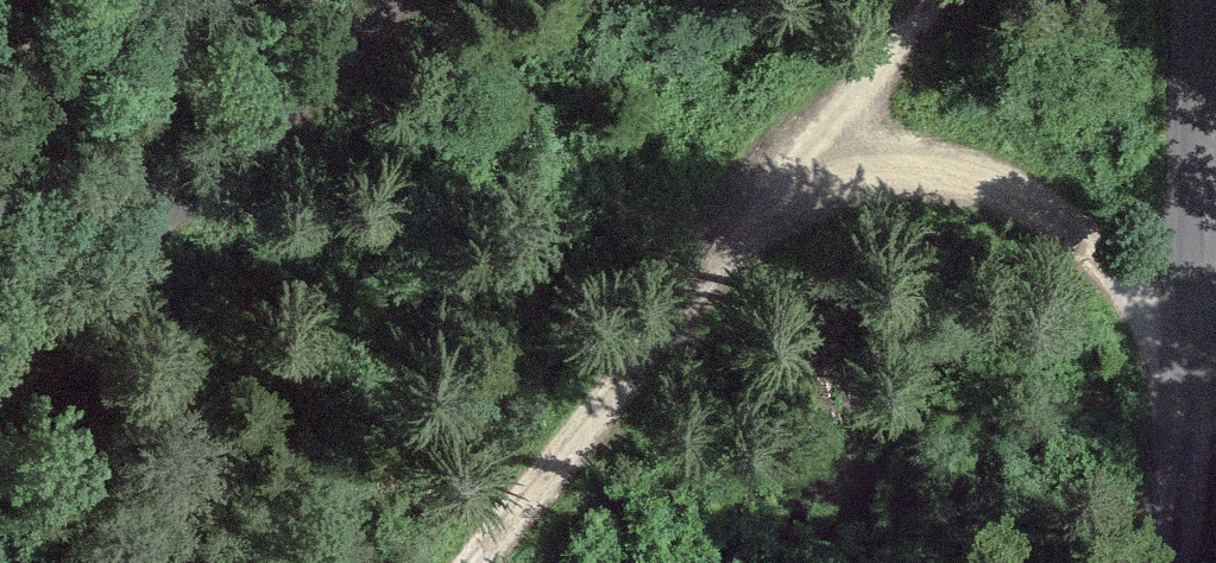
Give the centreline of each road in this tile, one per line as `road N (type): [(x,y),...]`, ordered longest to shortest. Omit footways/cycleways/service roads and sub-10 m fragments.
road 1 (track): [(478,562),(786,171),(932,0)]
road 2 (unclassified): [(1187,0),(1180,562)]
road 3 (unclassified): [(0,384),(393,0)]
road 4 (track): [(786,171),(902,171),(986,186),(1080,235),(1184,331)]

